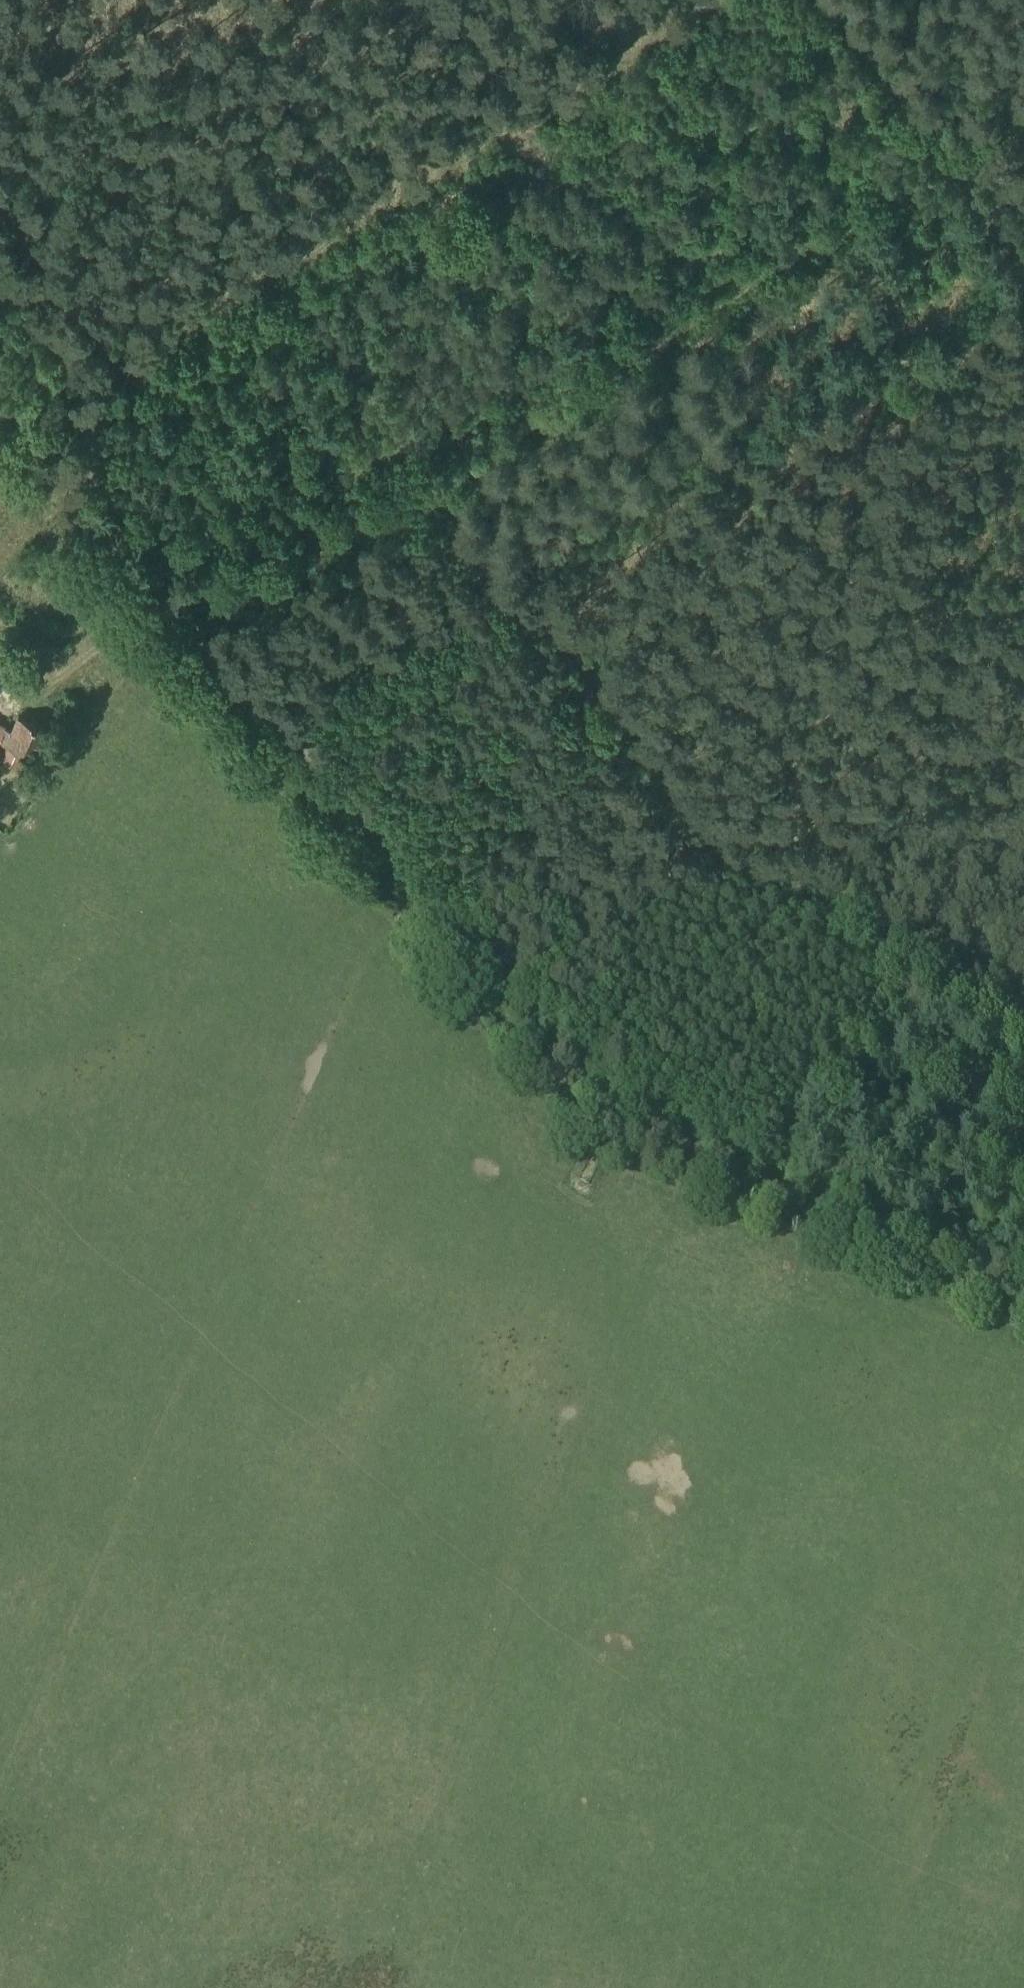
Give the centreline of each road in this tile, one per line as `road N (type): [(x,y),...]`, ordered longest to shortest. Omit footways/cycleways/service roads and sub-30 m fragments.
road 1 (track): [(1023,1311),(598,1133),(186,638)]
road 2 (track): [(186,638),(0,415)]
road 3 (track): [(822,0),(947,162)]

